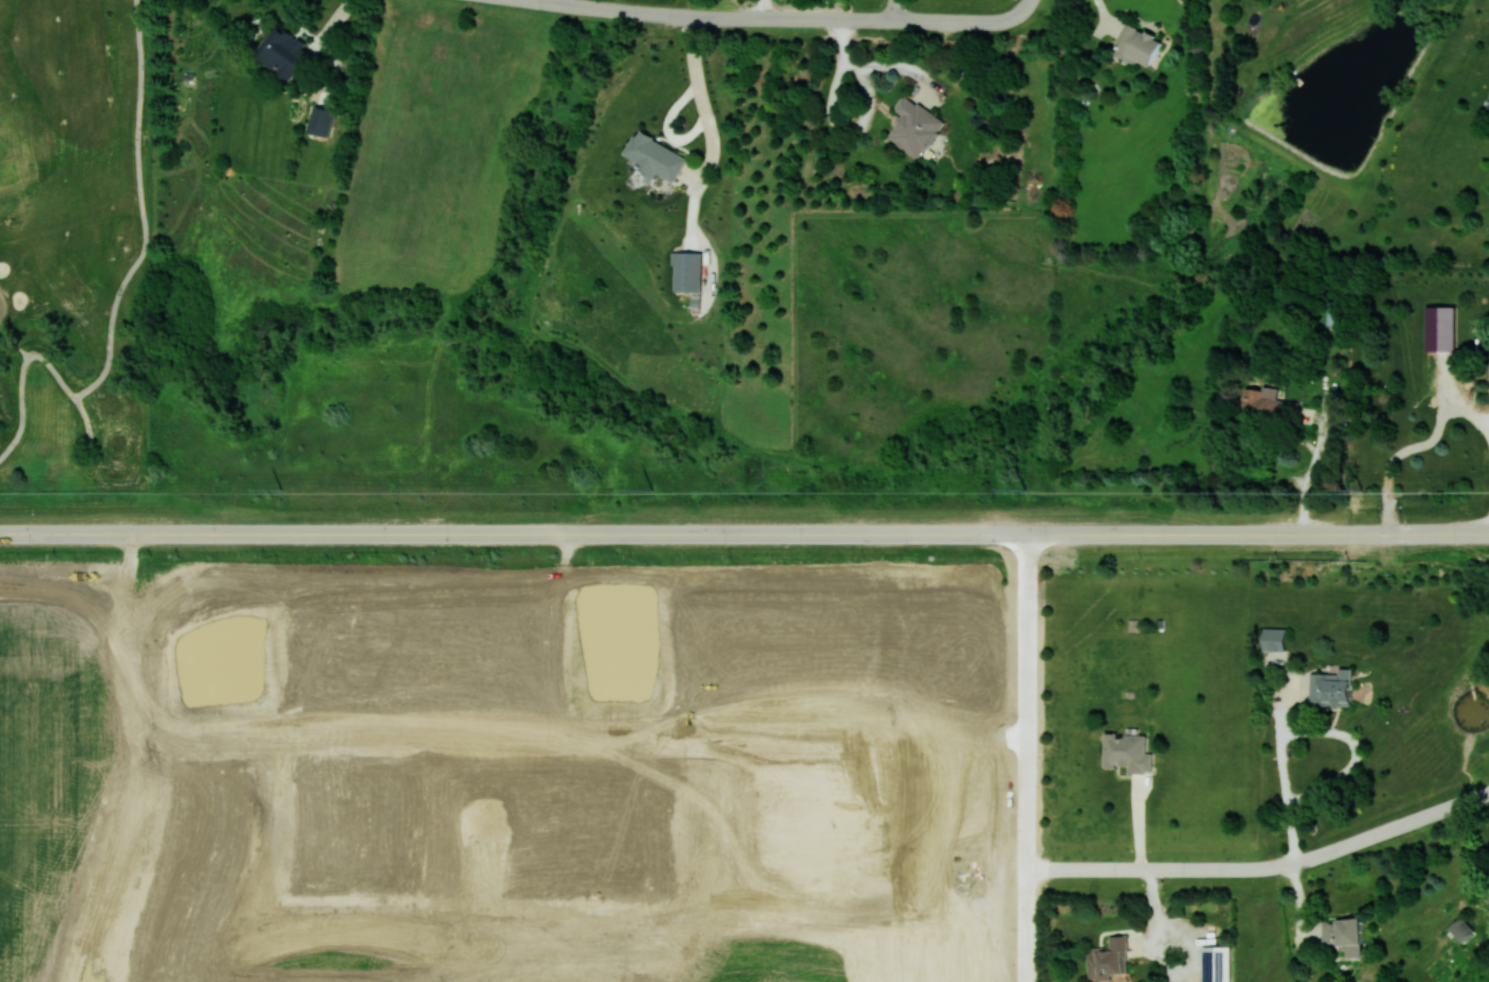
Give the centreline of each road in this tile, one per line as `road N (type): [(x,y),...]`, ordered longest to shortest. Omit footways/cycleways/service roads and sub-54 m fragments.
road 1 (residential): [(1026,6),(993,22),(884,21),(673,16),(518,0)]
road 2 (residential): [(1023,868),(1275,867),(1488,792)]
road 3 (residential): [(1022,588),(1023,981)]

